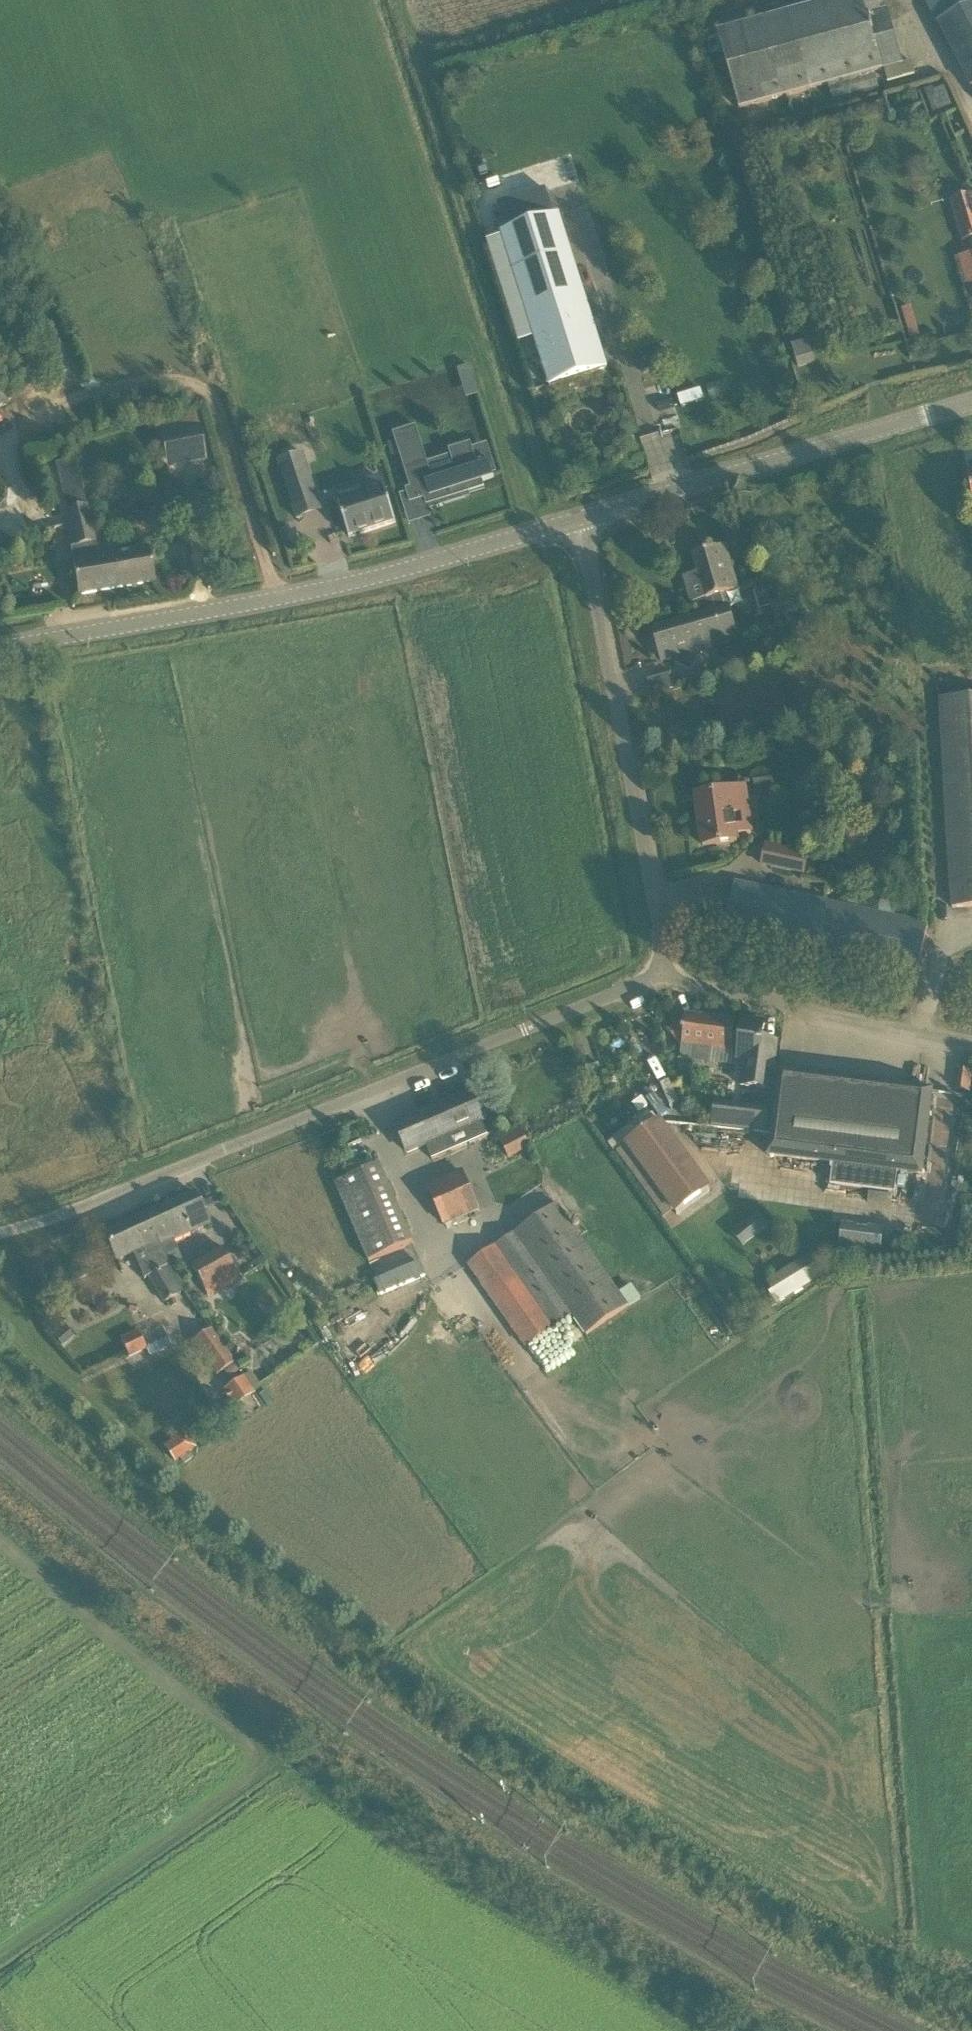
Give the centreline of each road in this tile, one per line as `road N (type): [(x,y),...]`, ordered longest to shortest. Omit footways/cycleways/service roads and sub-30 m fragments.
road 1 (unclassified): [(0,1233),(665,973),(582,518)]
road 2 (secondary): [(582,518),(361,582),(0,646)]
road 3 (secondary): [(971,401),(582,518)]
road 4 (track): [(971,1036),(665,973)]

